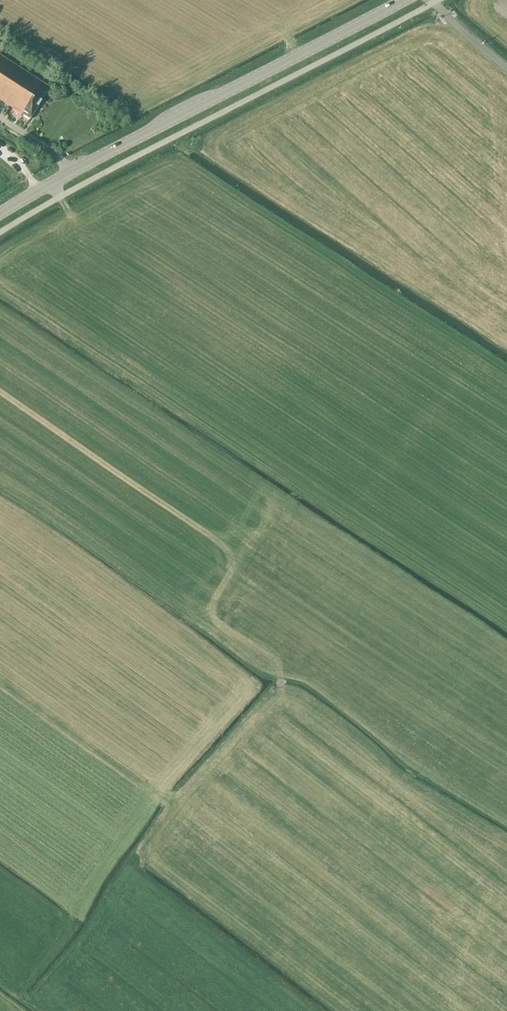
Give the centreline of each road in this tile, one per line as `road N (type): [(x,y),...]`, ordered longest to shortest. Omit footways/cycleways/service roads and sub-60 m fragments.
road 1 (tertiary): [(0,213),(400,0)]

